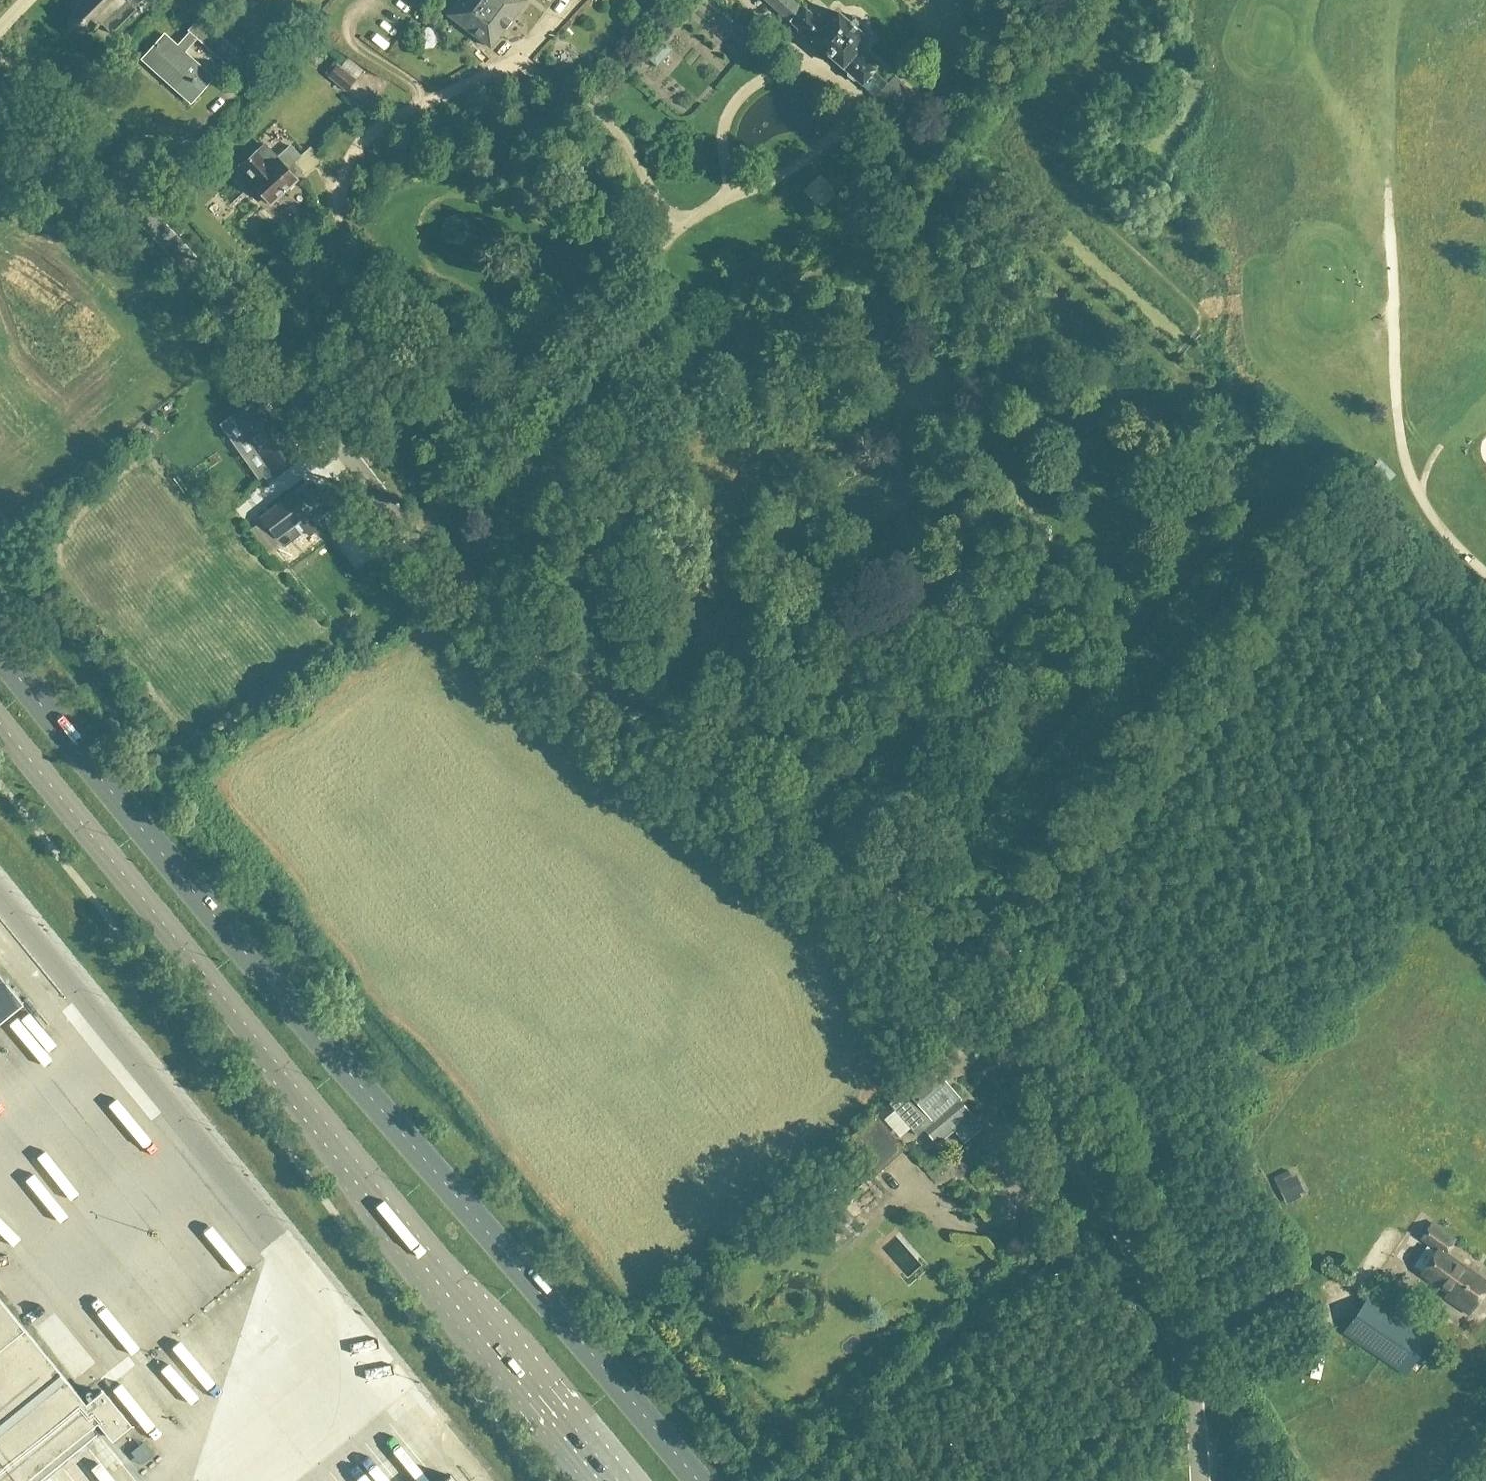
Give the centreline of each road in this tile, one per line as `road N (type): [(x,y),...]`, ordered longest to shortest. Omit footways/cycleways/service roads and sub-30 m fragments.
road 1 (unclassified): [(1201,1480),(1193,1393),(1169,1320),(1016,1029),(931,914),(826,828),(474,599),(412,537),(190,266),(125,197),(0,95)]
road 2 (primary): [(702,1480),(0,651)]
road 3 (primary): [(0,720),(620,1480)]

